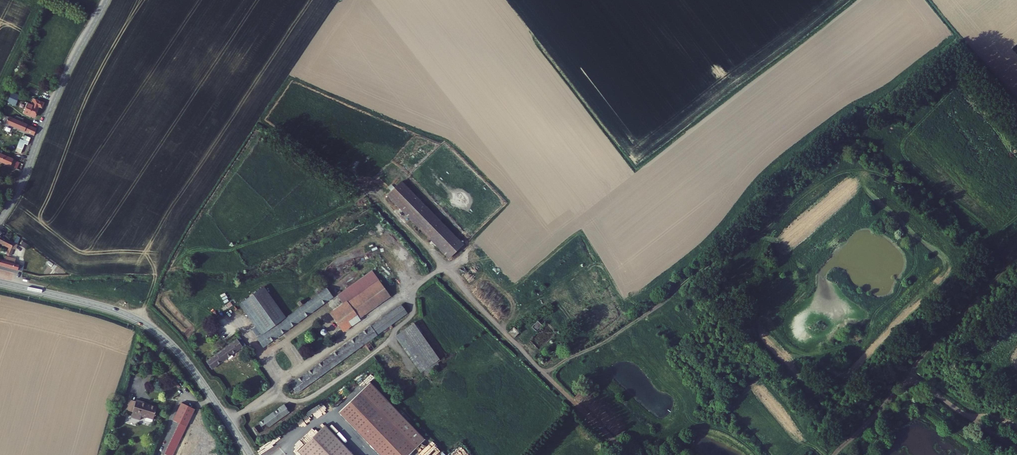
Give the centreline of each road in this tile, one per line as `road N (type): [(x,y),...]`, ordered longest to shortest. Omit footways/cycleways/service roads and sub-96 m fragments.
road 1 (tertiary): [(0,283),(107,308),(152,328),(181,355),(250,454)]
road 2 (tertiary): [(107,0),(0,221)]

